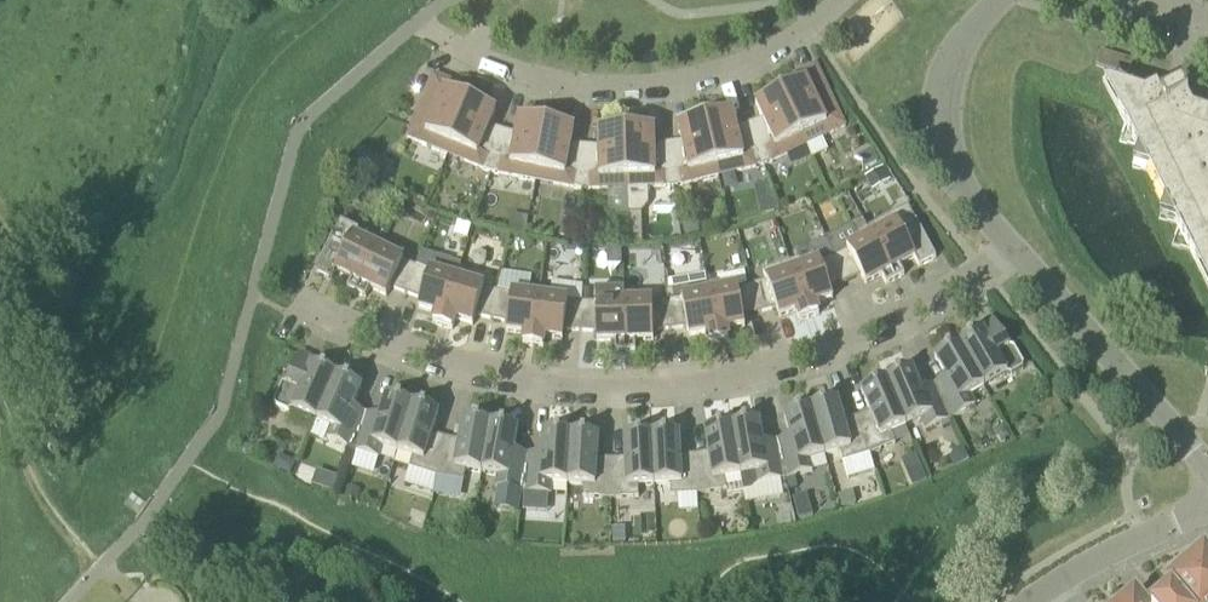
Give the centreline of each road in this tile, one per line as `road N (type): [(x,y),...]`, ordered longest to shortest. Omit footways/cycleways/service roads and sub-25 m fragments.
road 1 (residential): [(311,309),(413,356),(527,390),(655,395),(805,362),(927,308),(1014,249)]
road 2 (residential): [(414,26),(498,69),(574,87),(661,87),(739,68),(812,28),(840,0)]
road 3 (track): [(0,311),(155,169),(188,85),(208,0)]
road 4 (residential): [(1207,469),(1014,249)]
road 5 (residential): [(1014,249),(958,184),(943,130),(948,80),(968,31),(999,0)]
road 6 (residential): [(1035,601),(1077,571),(1207,515)]

